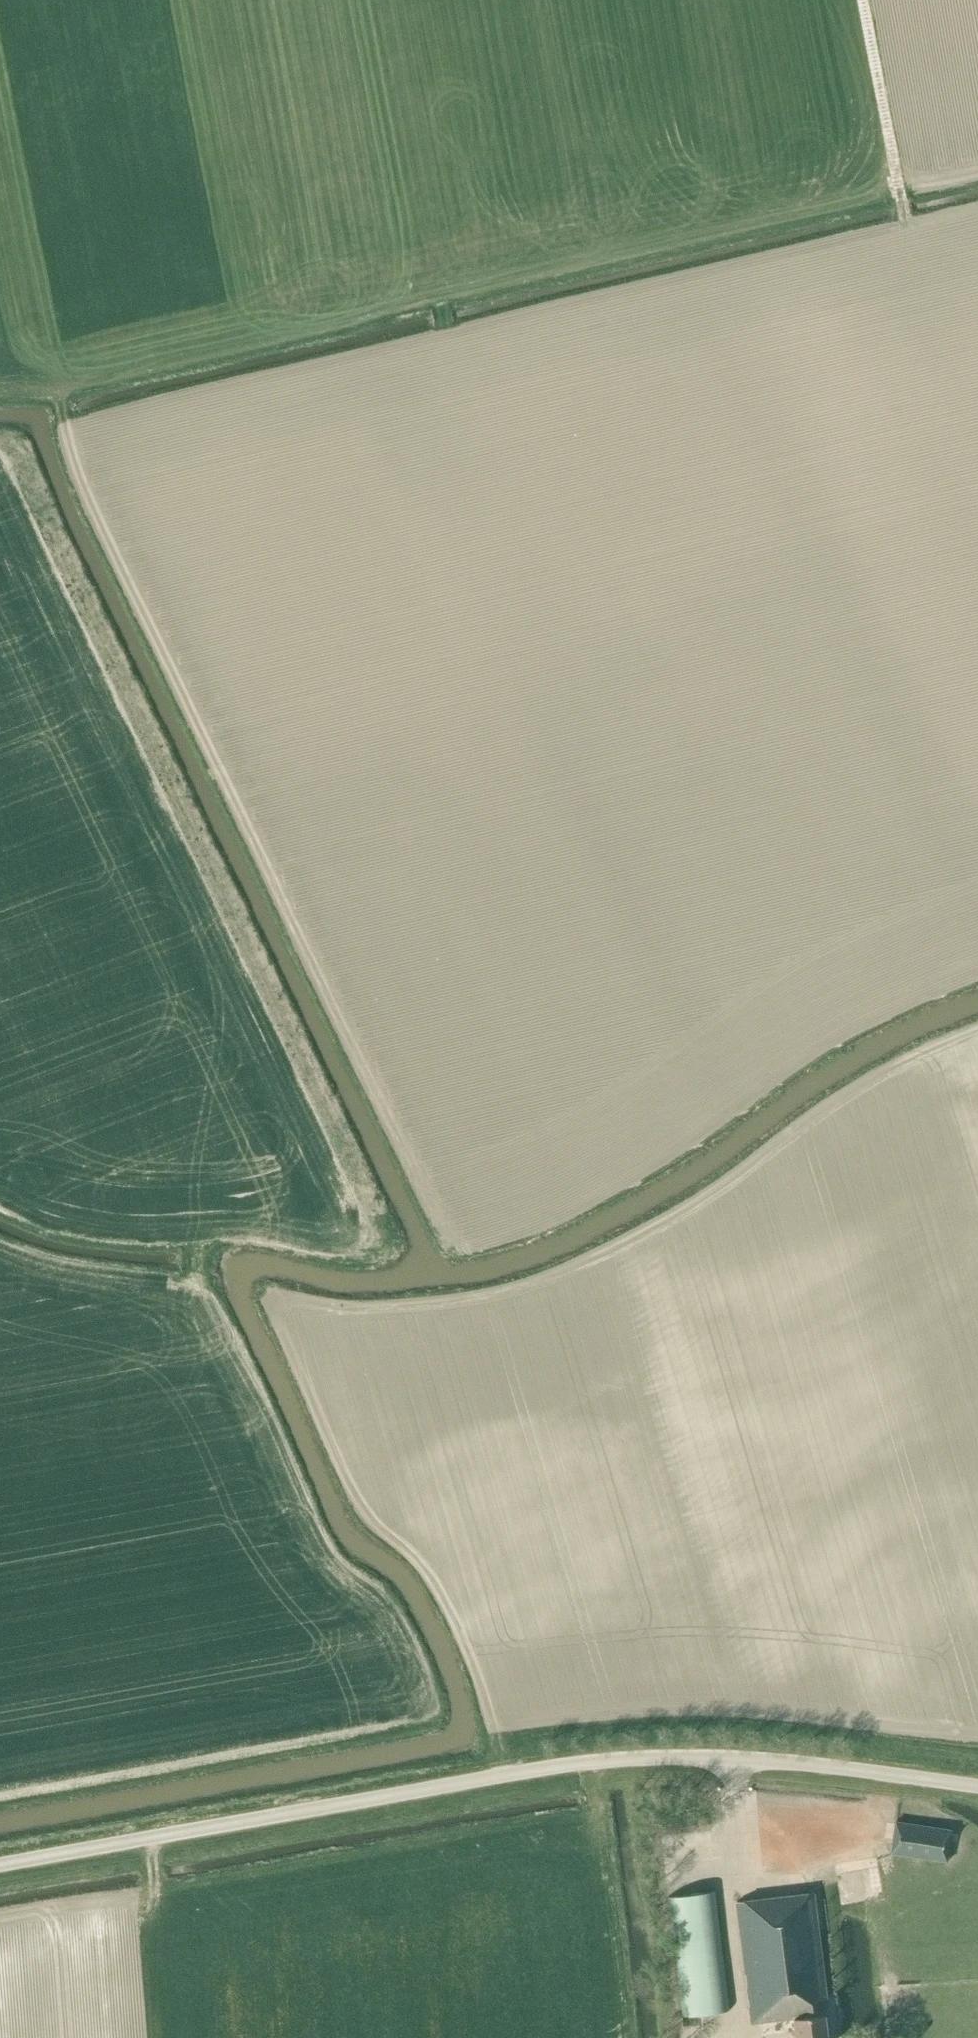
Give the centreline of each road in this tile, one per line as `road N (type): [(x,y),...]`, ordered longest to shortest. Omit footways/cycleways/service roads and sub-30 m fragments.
road 1 (unclassified): [(977,1785),(763,1759),(584,1761),(0,1864)]

